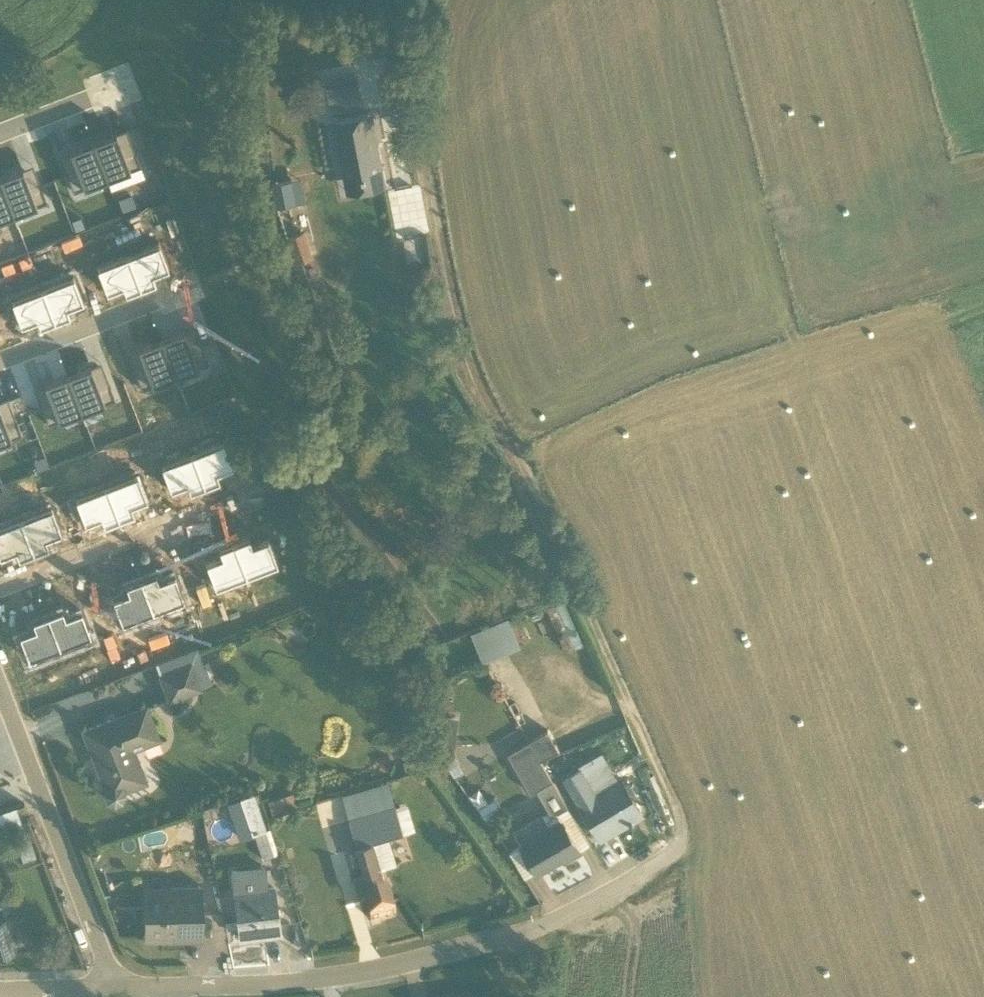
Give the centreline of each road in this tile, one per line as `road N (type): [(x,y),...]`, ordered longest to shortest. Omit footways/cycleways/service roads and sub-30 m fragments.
road 1 (track): [(655,763),(535,477),(478,384),(457,318),(426,126)]
road 2 (residential): [(143,989),(323,981),(455,955),(578,910),(679,851),(683,837),(655,763)]
road 3 (residential): [(112,989),(0,684)]
road 4 (residential): [(0,587),(253,490)]
road 5 (residential): [(0,359),(178,291)]

